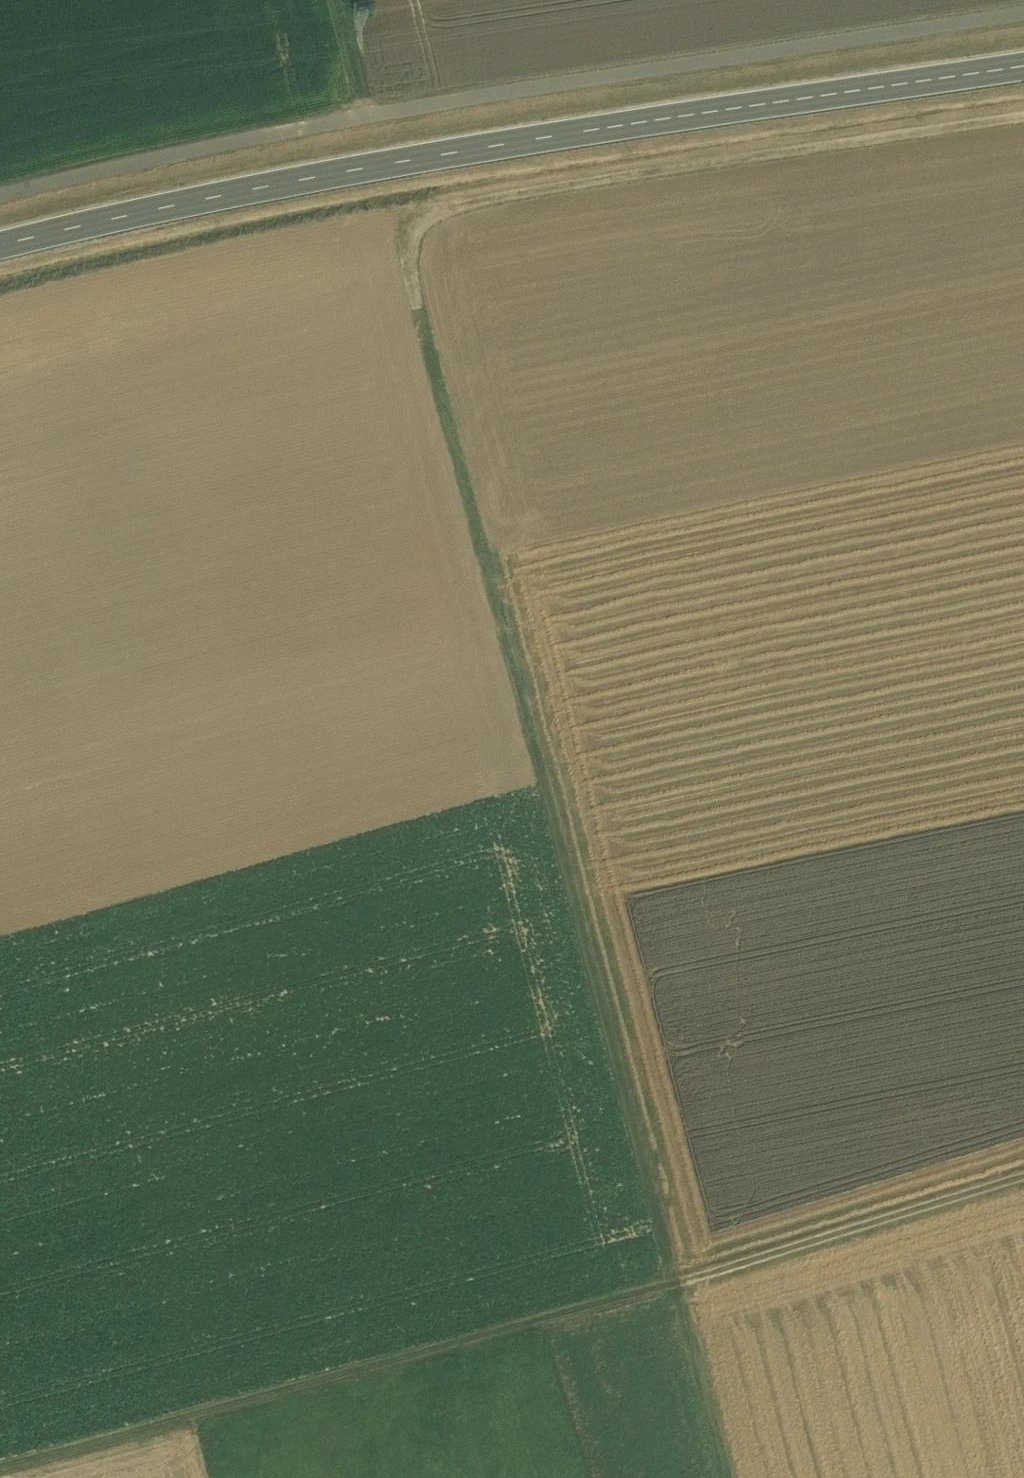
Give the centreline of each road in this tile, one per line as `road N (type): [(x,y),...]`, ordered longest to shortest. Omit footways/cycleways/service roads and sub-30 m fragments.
road 1 (track): [(1023,116),(490,198),(427,217),(411,246),(720,1477)]
road 2 (secondary): [(1023,63),(392,162),(0,245)]
road 3 (track): [(0,1466),(671,1285)]
road 4 (track): [(1023,1176),(671,1285)]

